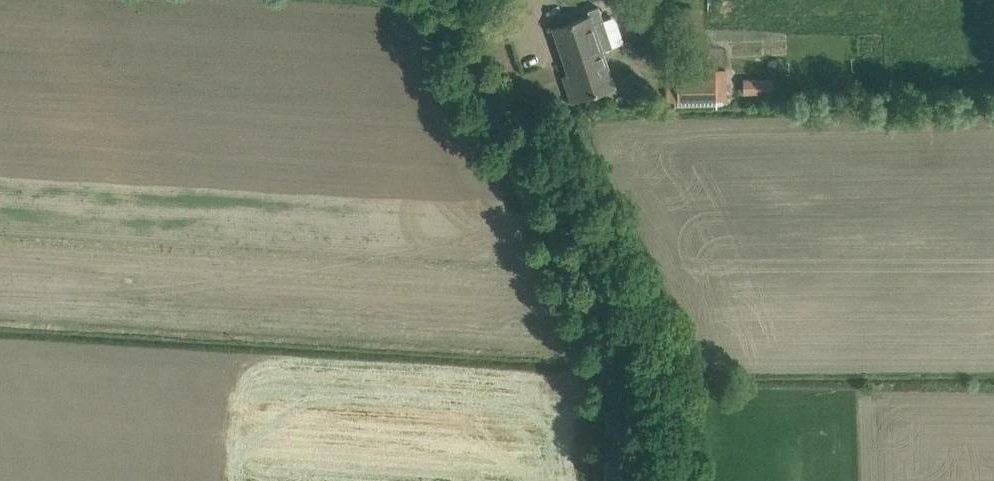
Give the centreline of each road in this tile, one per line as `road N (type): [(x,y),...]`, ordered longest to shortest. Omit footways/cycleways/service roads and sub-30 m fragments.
road 1 (unclassified): [(628,480),(624,363),(441,0)]

